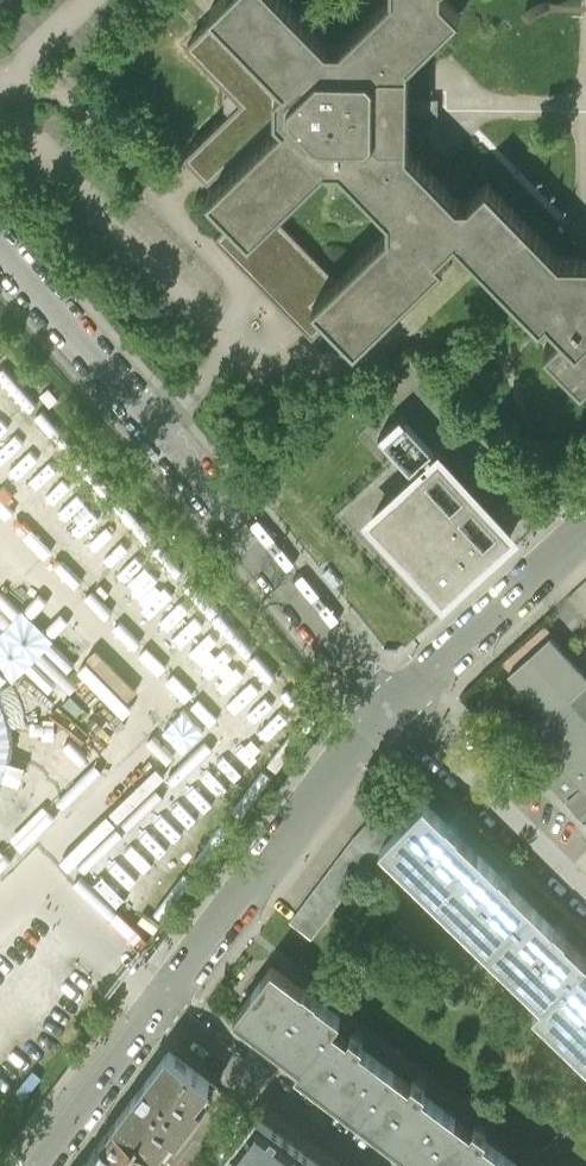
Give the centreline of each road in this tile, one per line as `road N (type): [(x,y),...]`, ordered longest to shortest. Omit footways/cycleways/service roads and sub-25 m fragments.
road 1 (residential): [(393,708),(0,248)]
road 2 (tertiary): [(393,708),(160,1004)]
road 3 (residential): [(377,1165),(160,1004)]
road 4 (residential): [(585,893),(393,708)]
road 5 (tertiary): [(585,528),(393,708)]
road 6 (tertiary): [(160,1004),(41,1165)]

